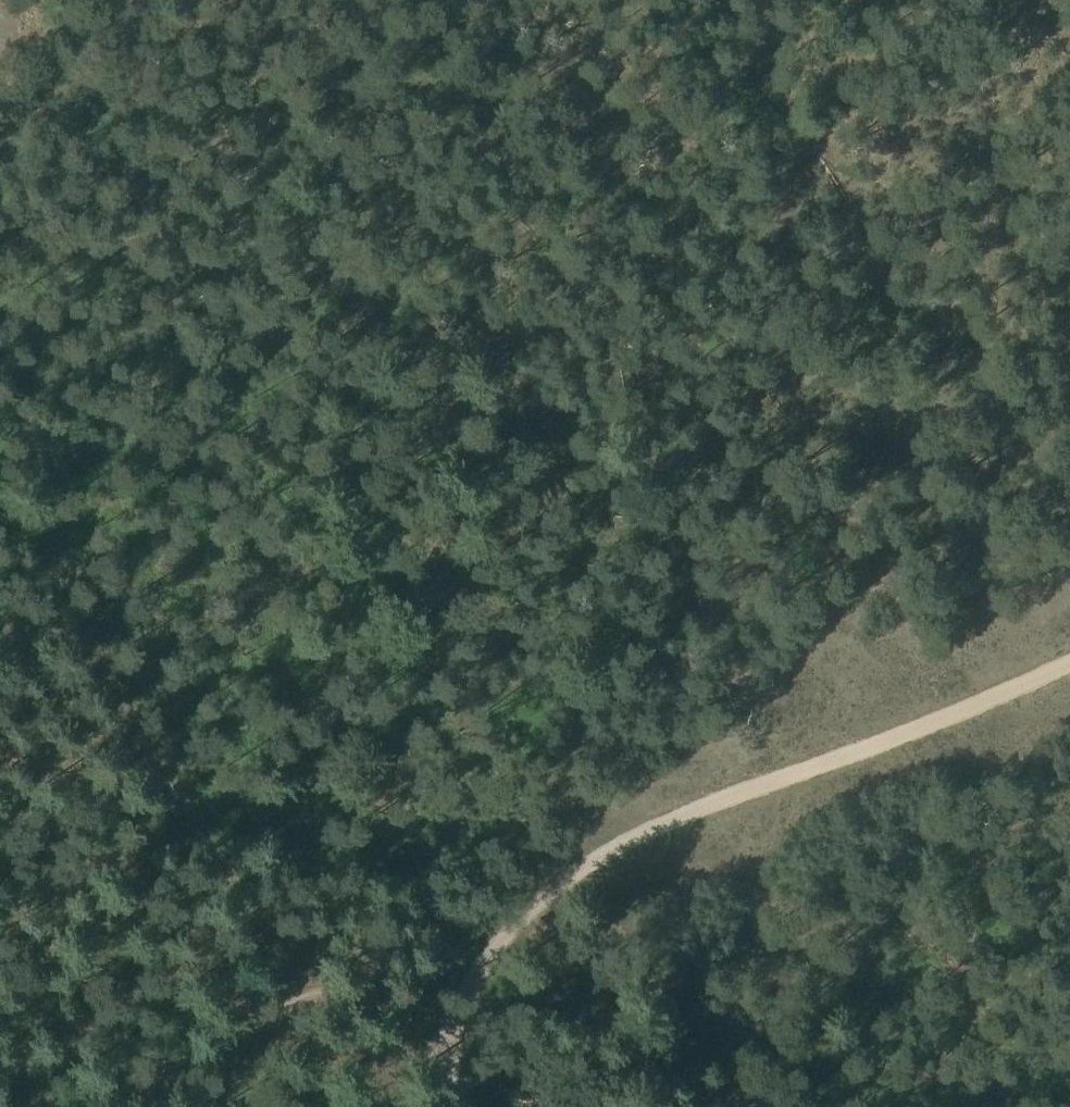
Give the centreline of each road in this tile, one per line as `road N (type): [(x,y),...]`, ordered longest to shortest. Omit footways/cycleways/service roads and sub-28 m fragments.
road 1 (track): [(309,1016),(114,647),(75,629),(0,626)]
road 2 (track): [(79,1106),(293,1018),(322,1013),(421,1034)]

